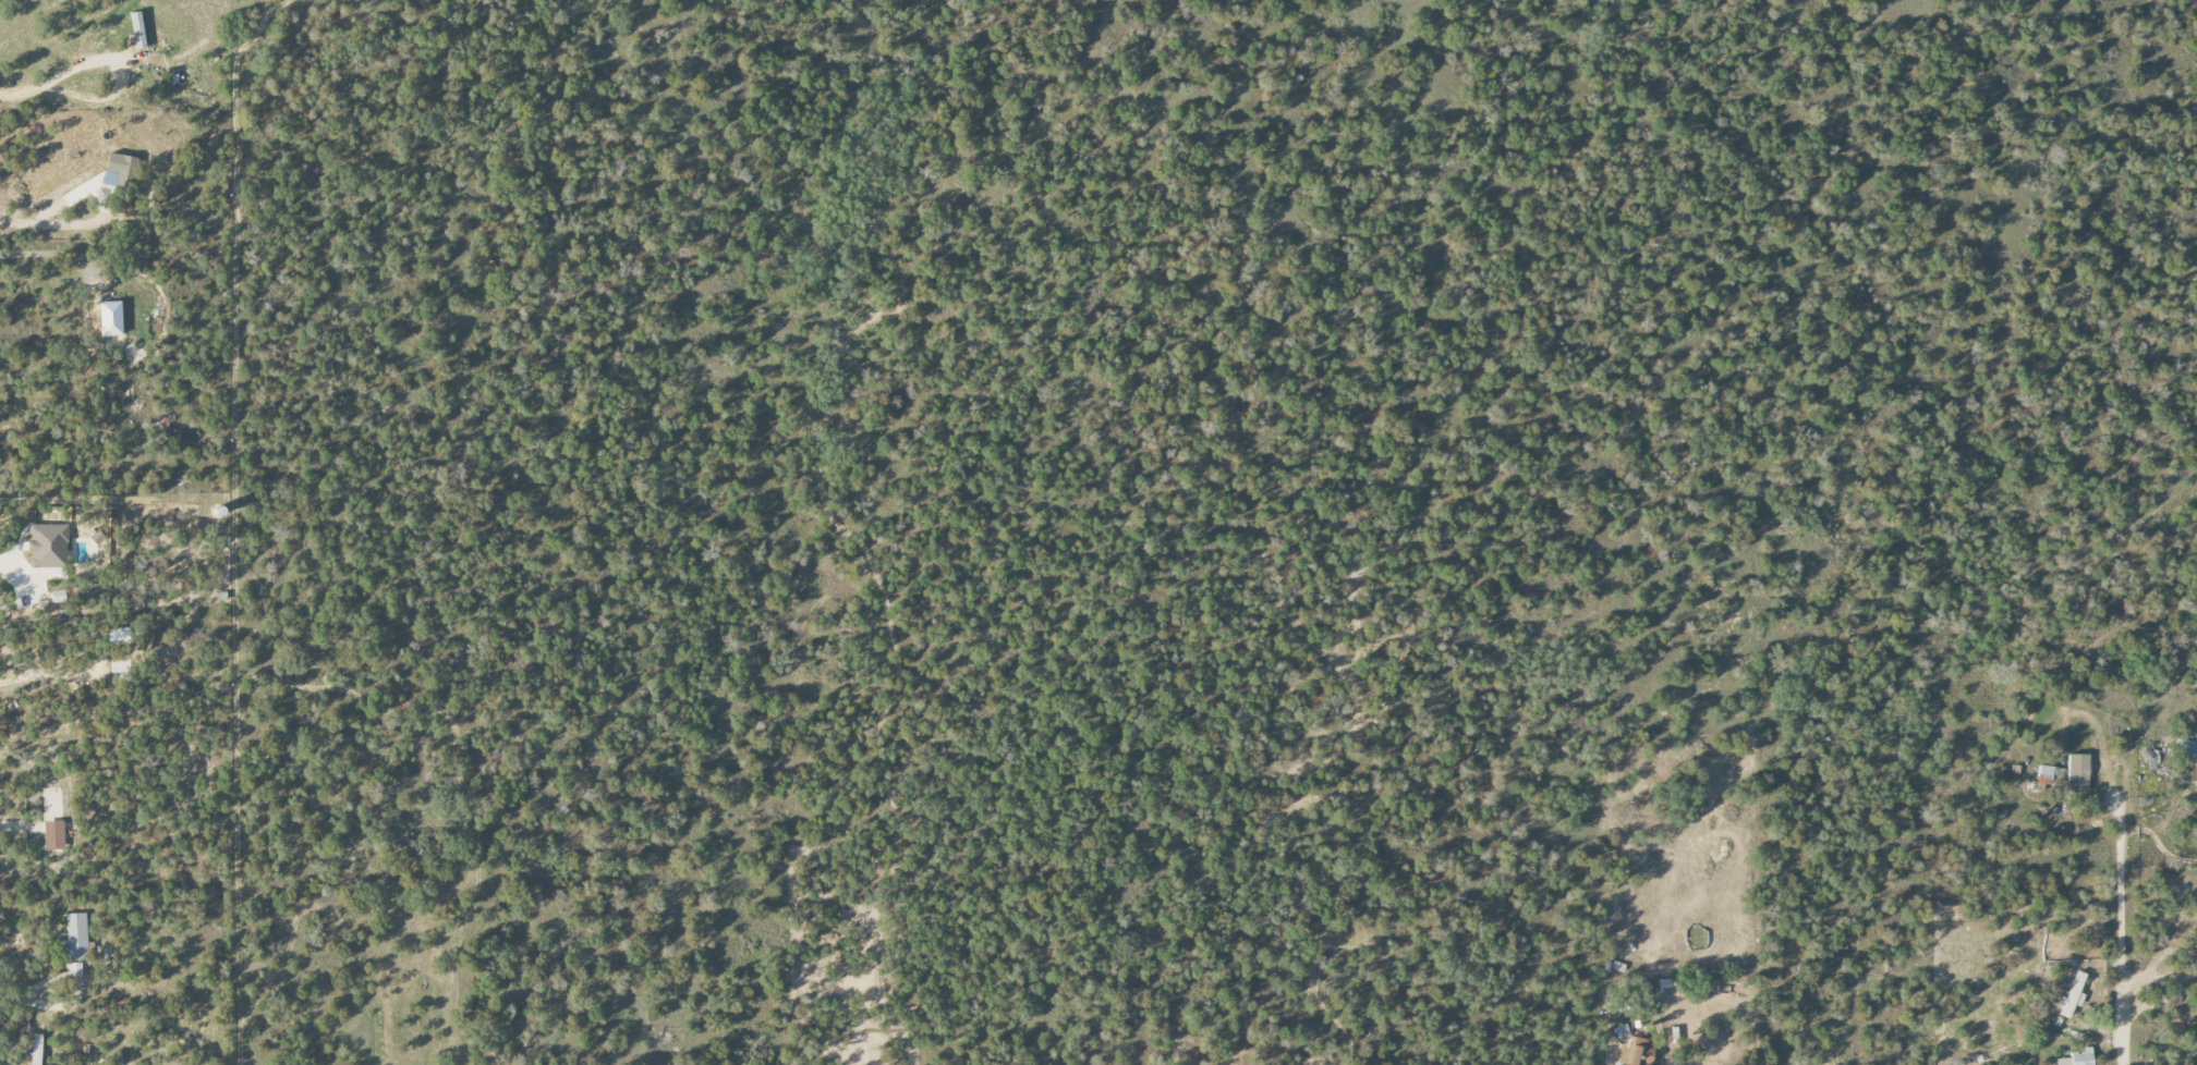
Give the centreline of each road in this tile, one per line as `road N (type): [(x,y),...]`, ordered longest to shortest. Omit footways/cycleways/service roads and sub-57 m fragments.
road 1 (residential): [(2126,1064),(2121,807)]

